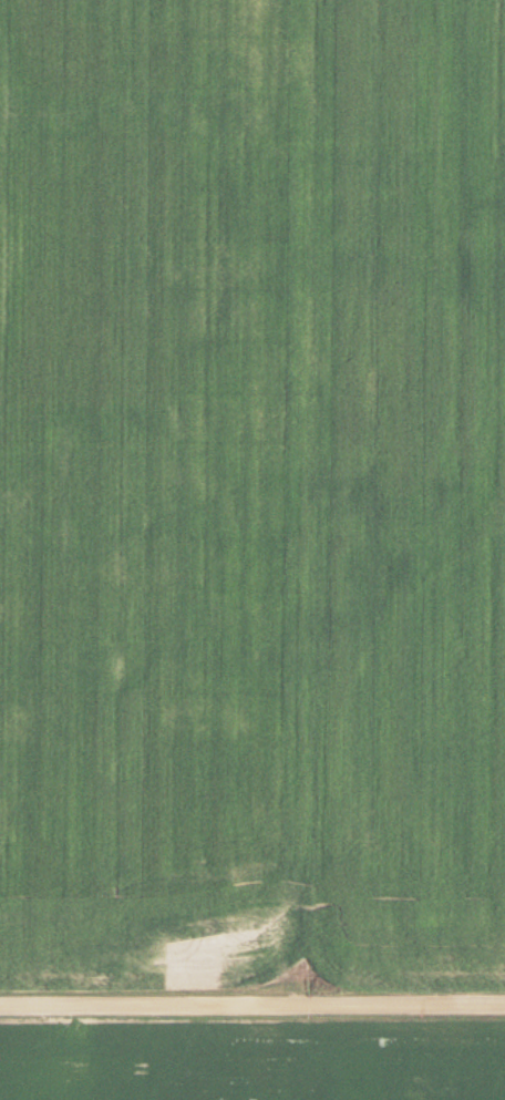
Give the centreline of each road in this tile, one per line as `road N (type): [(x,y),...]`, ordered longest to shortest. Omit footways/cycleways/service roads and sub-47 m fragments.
road 1 (residential): [(504,998),(0,995)]

